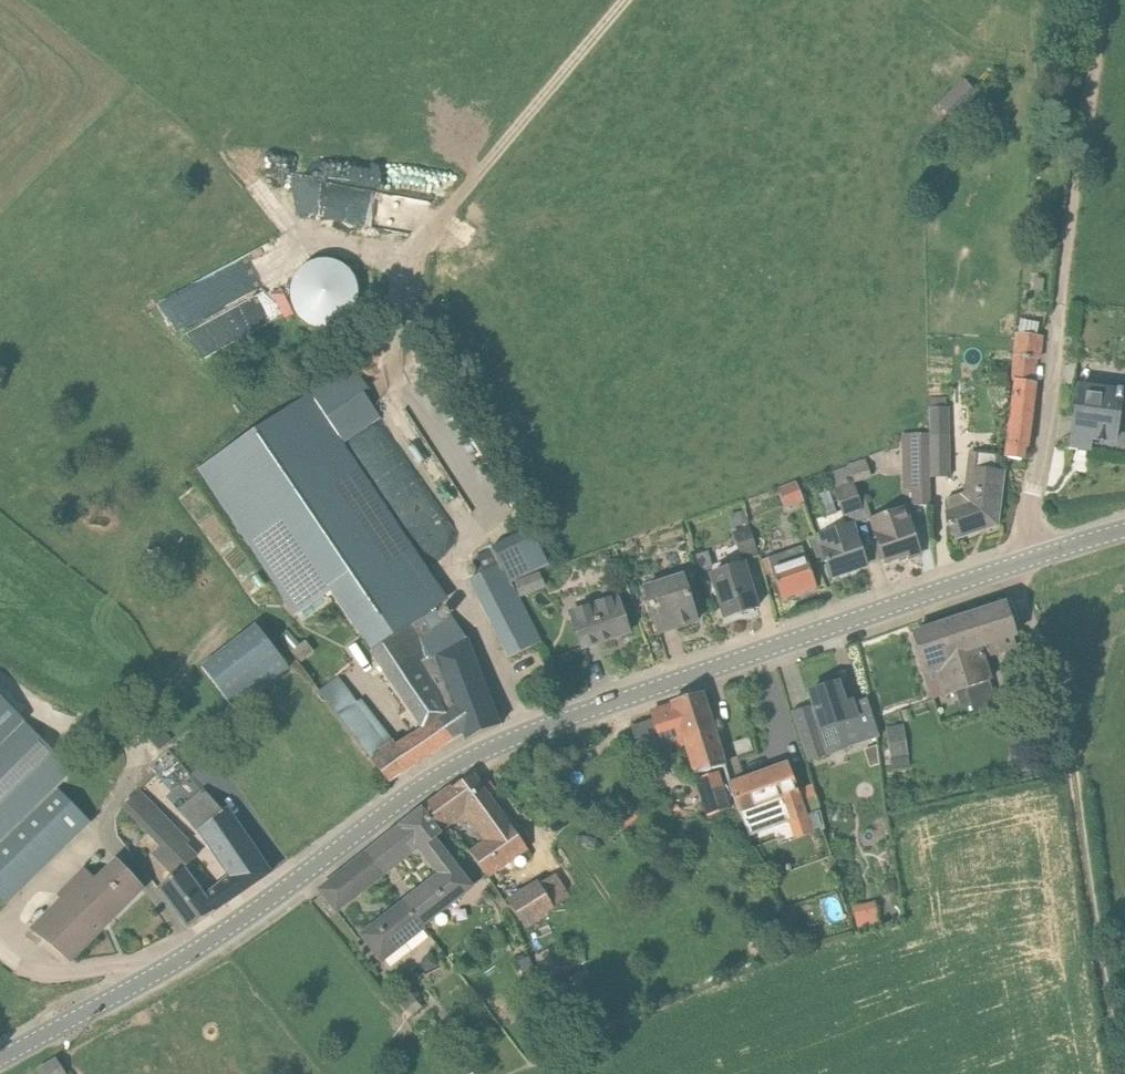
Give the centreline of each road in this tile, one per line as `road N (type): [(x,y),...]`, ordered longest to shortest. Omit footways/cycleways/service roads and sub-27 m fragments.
road 1 (tertiary): [(0,1058),(200,946),(467,758),(1041,554)]
road 2 (track): [(1092,71),(952,56),(873,119),(791,161),(538,224),(415,242)]
road 3 (track): [(1011,565),(1057,701),(1121,1073)]
road 4 (track): [(625,0),(404,251),(387,362)]
road 5 (track): [(1060,303),(1105,0)]
road 6 (unclassified): [(1041,554),(1030,510),(1060,303)]
road 7 (track): [(172,963),(45,973),(0,947)]

